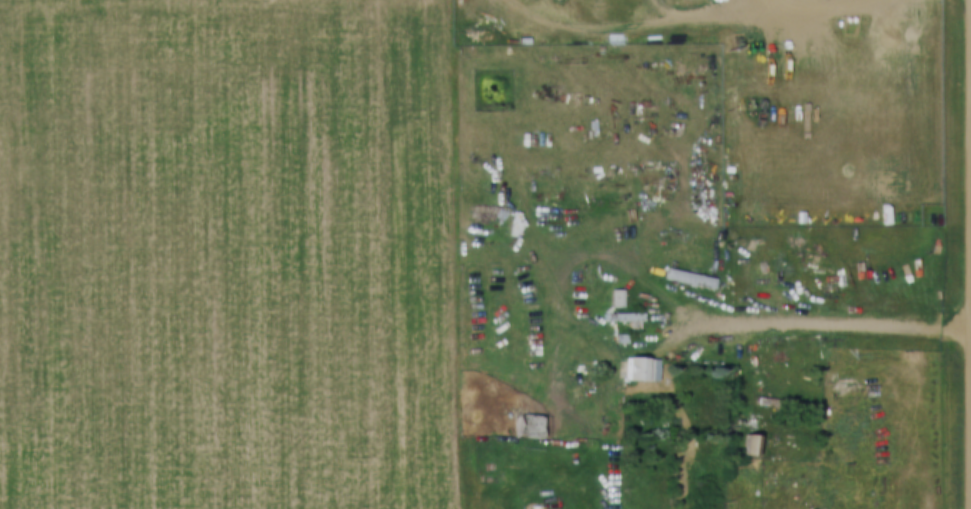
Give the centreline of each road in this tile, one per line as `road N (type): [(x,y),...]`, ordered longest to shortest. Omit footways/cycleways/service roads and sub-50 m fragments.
road 1 (track): [(474,508),(465,0)]

